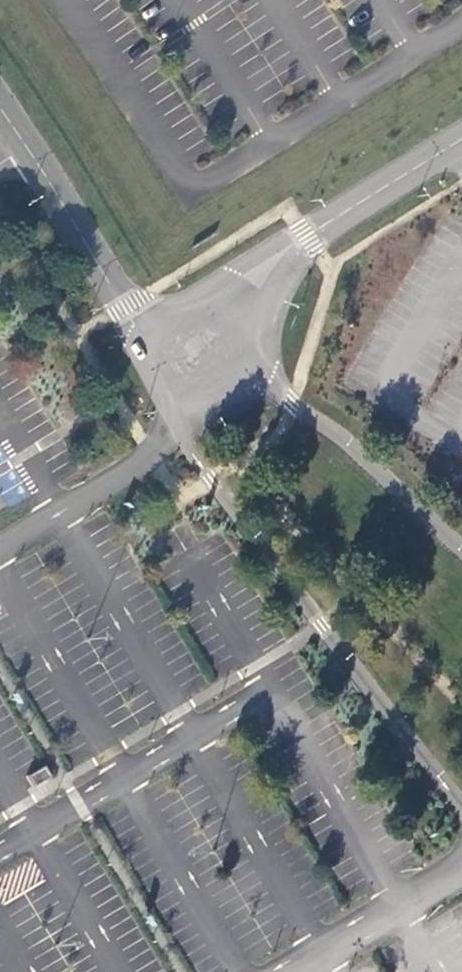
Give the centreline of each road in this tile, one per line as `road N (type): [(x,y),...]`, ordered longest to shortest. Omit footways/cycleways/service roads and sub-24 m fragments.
road 1 (unclassified): [(193,418),(287,577),(461,804)]
road 2 (unclassified): [(235,309),(309,238),(461,144)]
road 3 (unclassified): [(461,550),(263,367)]
road 4 (unclassified): [(87,254),(0,127)]

